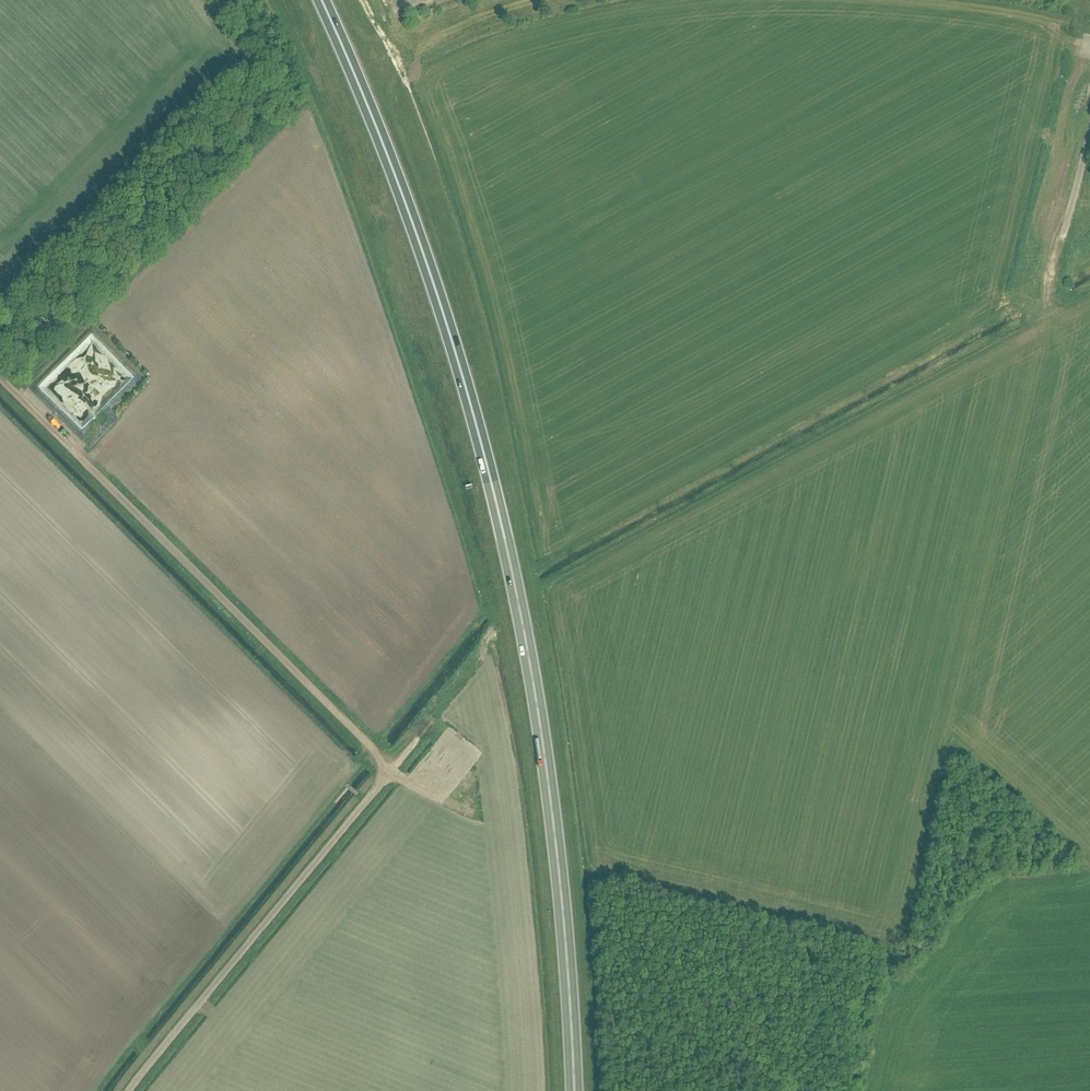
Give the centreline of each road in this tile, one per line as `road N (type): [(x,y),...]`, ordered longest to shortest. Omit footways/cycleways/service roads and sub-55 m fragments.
road 1 (trunk): [(573,1090),(570,991),(542,735),(490,473),(390,164),(318,0)]
road 2 (track): [(123,1090),(385,772),(371,747),(0,378)]
road 3 (track): [(867,1090),(899,950)]

